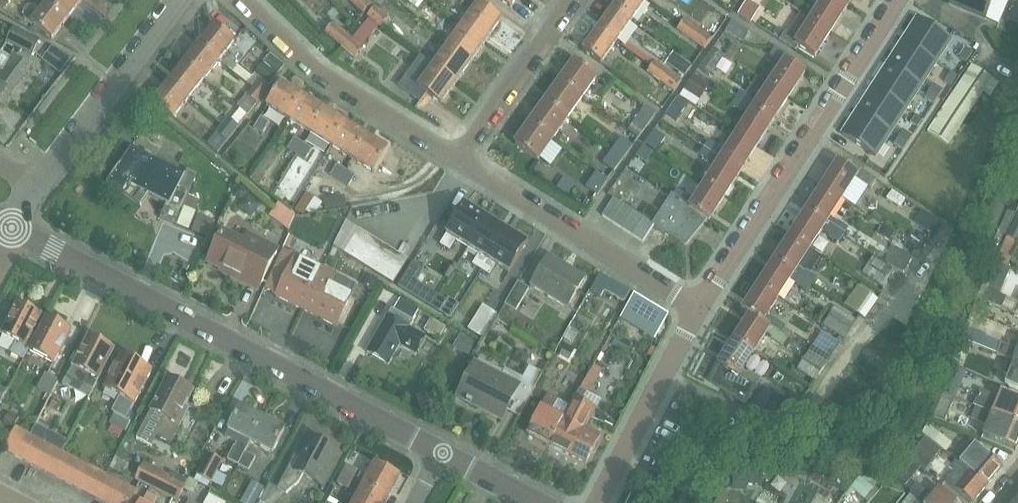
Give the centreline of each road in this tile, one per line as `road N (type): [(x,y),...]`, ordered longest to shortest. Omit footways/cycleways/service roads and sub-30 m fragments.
road 1 (tertiary): [(443,453),(15,230)]
road 2 (residential): [(699,308),(896,0)]
road 3 (residential): [(699,308),(460,159)]
road 4 (residential): [(460,159),(309,65),(239,0)]
road 5 (residential): [(39,184),(182,0)]
road 6 (residential): [(598,502),(699,308)]
road 7 (residential): [(460,159),(574,0)]

